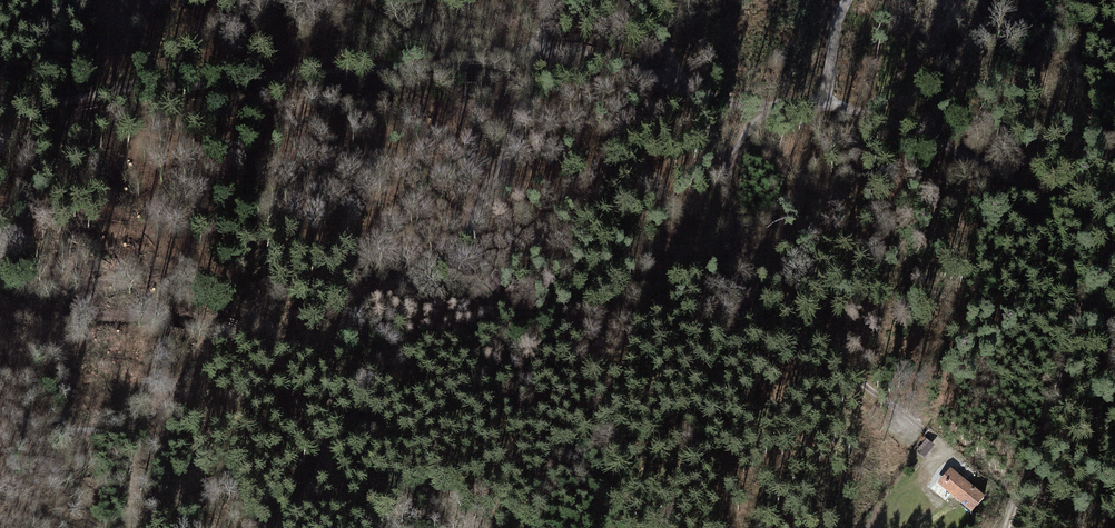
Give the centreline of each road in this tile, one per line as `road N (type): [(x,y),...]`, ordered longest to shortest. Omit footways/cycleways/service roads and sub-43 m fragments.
road 1 (track): [(1007,527),(1076,327),(1075,273),(1046,211),(1014,184),(885,116),(829,102),(774,107),(694,90)]
road 2 (track): [(540,59),(125,90),(0,110)]
road 3 (track): [(660,527),(743,304),(727,175),(694,90)]
road 4 (track): [(540,59),(463,244),(433,269),(364,302),(326,353)]
road 5 (track): [(0,307),(215,328)]
road 6 (track): [(741,313),(829,354),(920,428)]
road 7 (track): [(326,353),(331,386),(321,471),(300,504),(271,527)]
road 8 (track): [(686,88),(540,59)]
road 9 (track): [(258,348),(321,471)]

